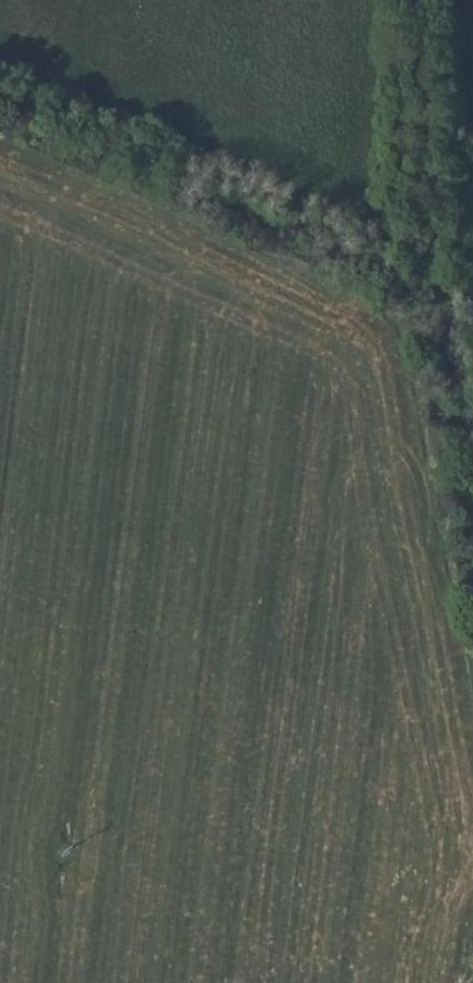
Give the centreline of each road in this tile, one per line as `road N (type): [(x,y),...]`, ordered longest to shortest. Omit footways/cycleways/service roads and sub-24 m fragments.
road 1 (track): [(472,549),(421,283),(413,0)]
road 2 (track): [(421,283),(0,100)]

